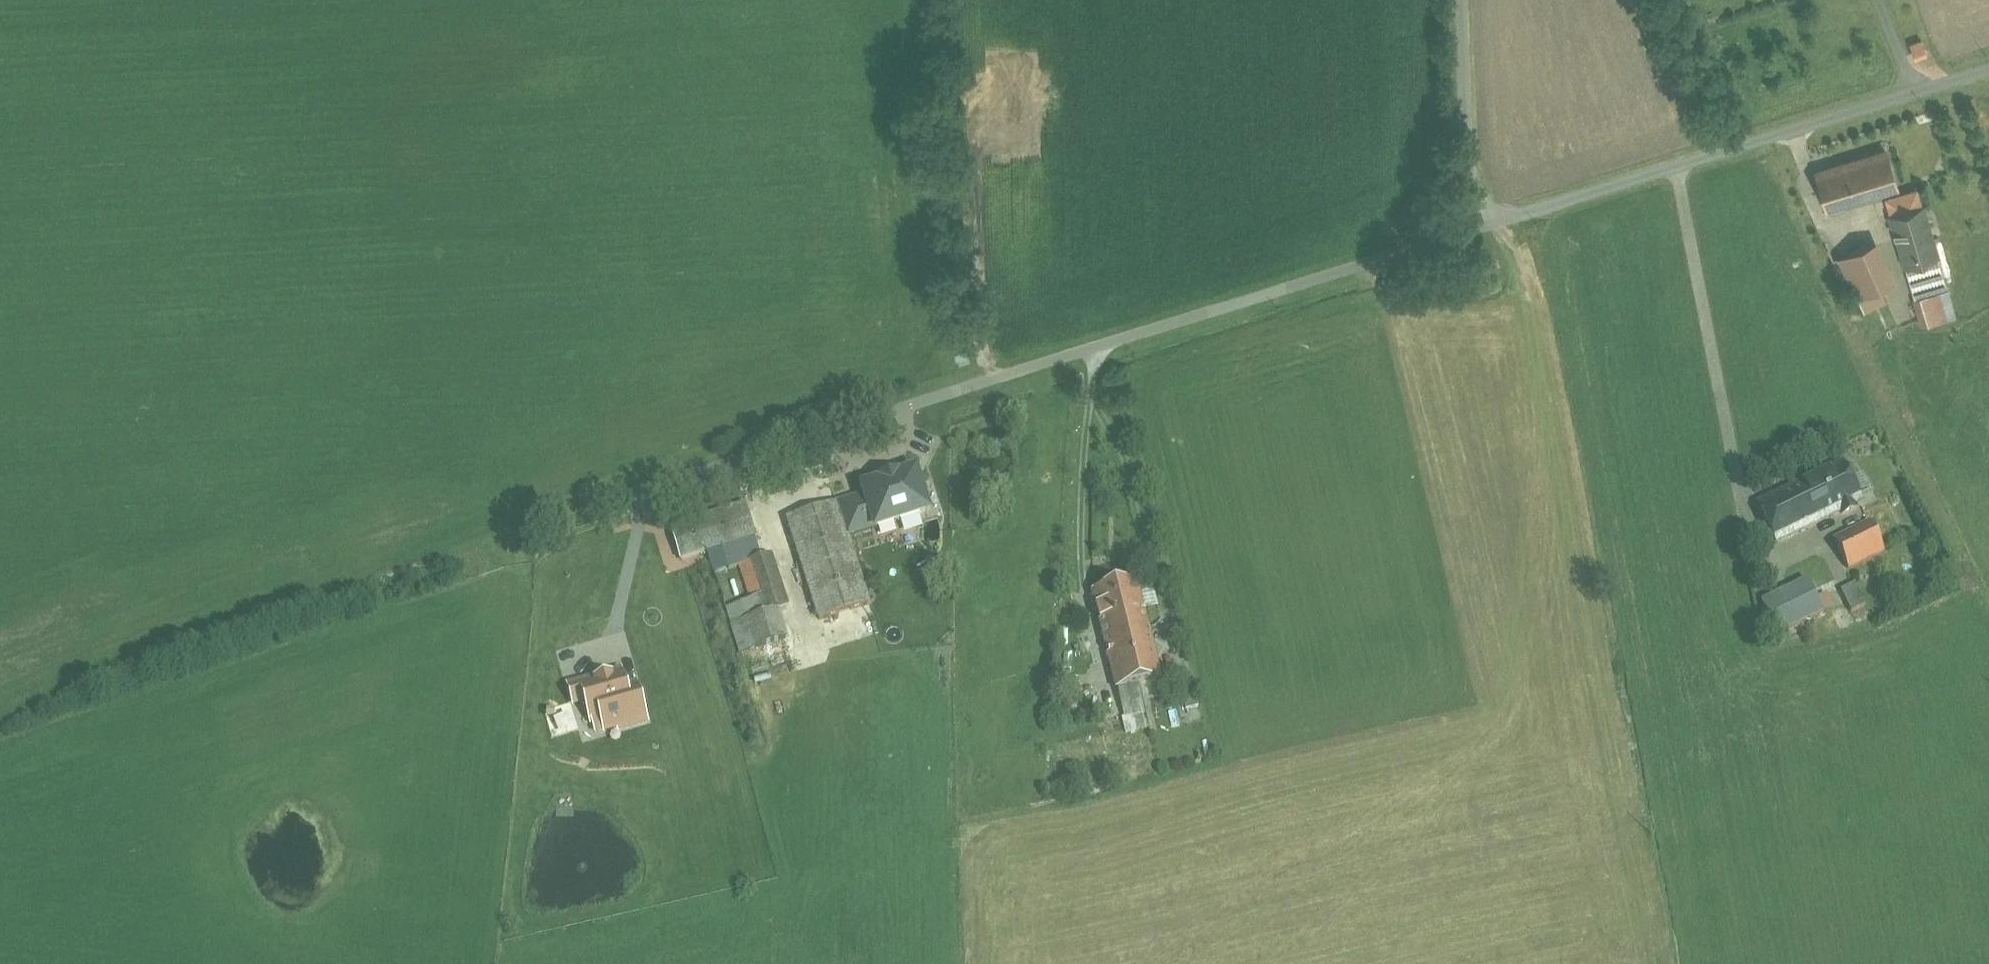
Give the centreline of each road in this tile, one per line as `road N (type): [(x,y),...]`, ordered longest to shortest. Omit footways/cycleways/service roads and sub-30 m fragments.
road 1 (unclassified): [(1469,234),(595,508)]
road 2 (unclassified): [(1469,234),(1988,73)]
road 3 (unclassified): [(1461,0),(1469,234)]

